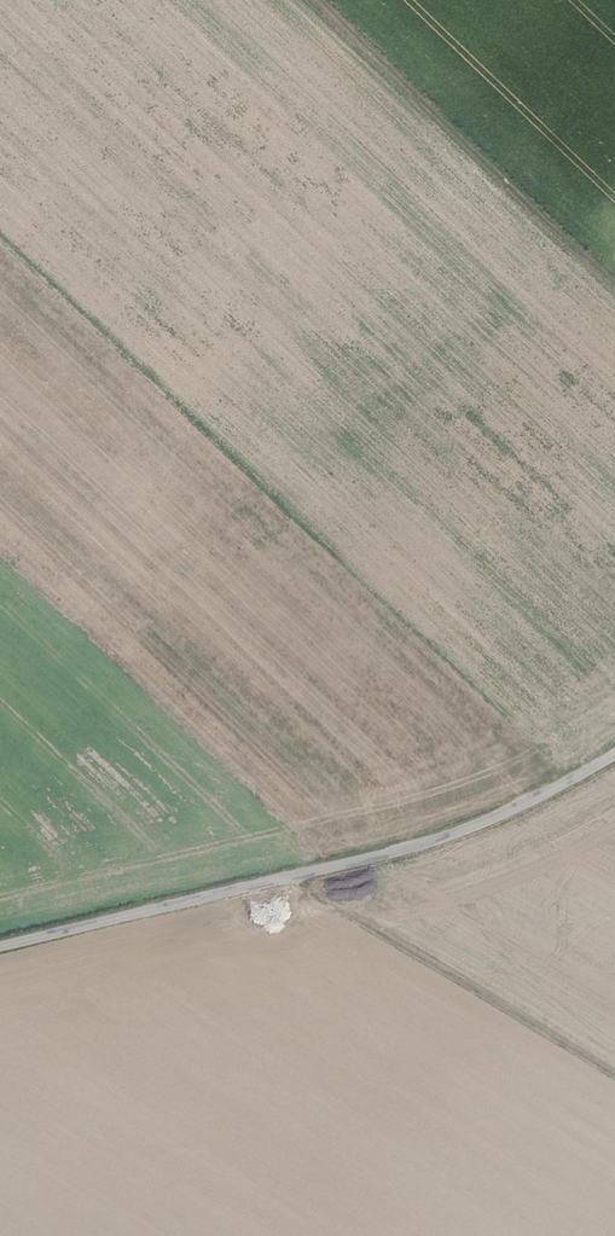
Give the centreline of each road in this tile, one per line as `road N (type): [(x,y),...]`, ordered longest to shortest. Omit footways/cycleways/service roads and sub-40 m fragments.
road 1 (unclassified): [(0,946),(433,841),(614,755)]
road 2 (track): [(614,284),(317,0)]
road 3 (track): [(275,880),(614,1083)]

